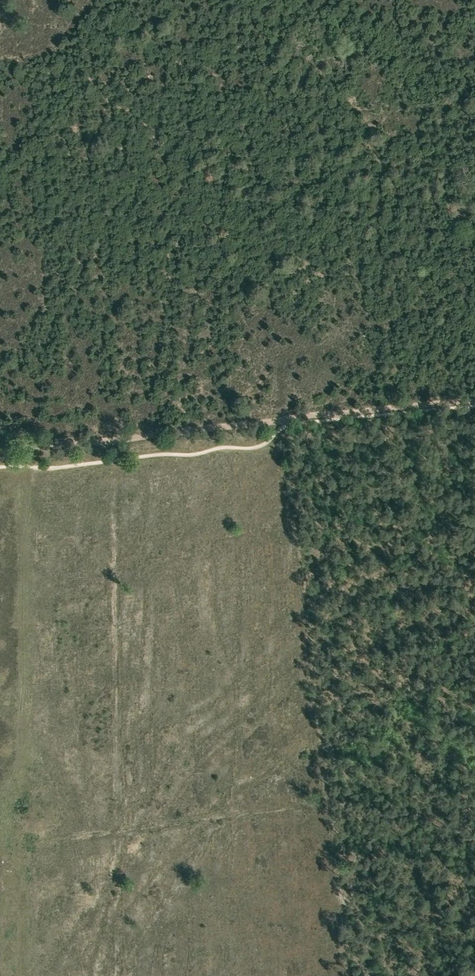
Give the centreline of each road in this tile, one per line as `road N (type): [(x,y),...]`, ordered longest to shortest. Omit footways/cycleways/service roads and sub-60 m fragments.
road 1 (track): [(0,453),(474,401)]

